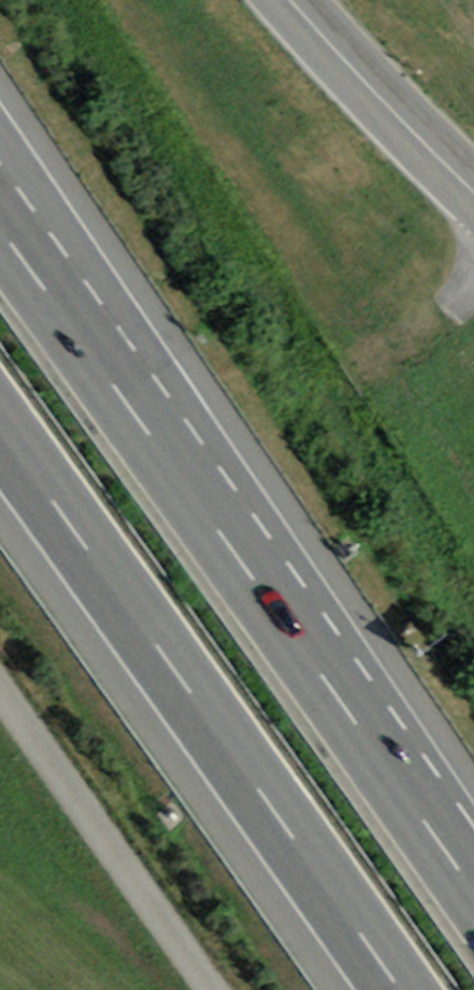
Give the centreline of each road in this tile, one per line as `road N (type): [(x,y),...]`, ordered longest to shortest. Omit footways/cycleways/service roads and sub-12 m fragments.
road 1 (motorway): [(473,894),(0,227)]
road 2 (motorway): [(0,432),(400,989)]
road 3 (unclassified): [(0,684),(221,989)]
road 4 (unclassified): [(473,191),(289,0)]

